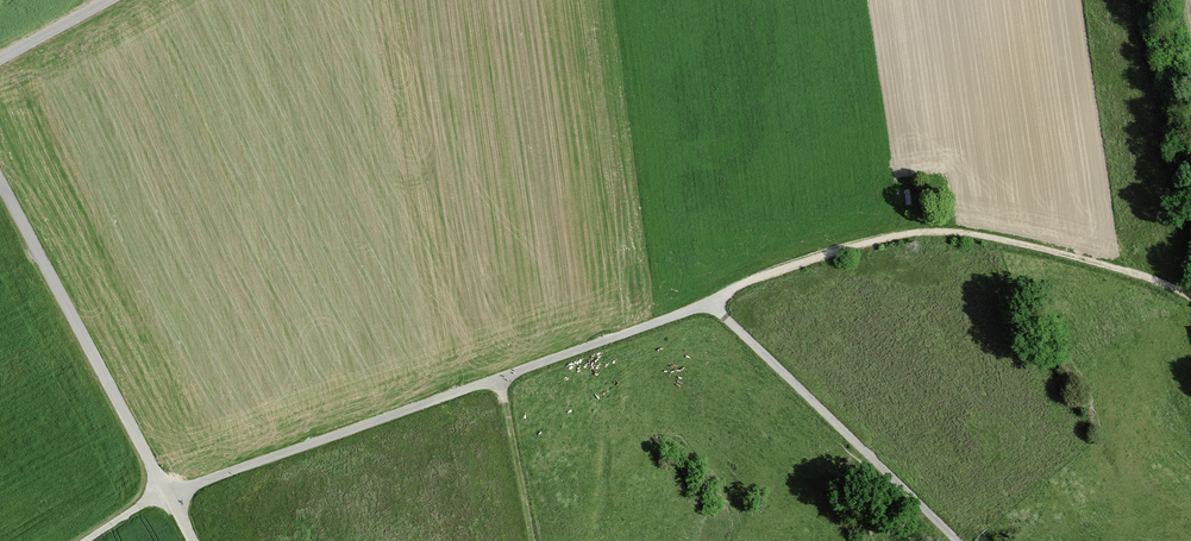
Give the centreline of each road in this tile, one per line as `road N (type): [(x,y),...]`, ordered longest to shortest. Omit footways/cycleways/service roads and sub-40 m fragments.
road 1 (track): [(1190,297),(1097,263),(942,231),(841,249),(709,301)]
road 2 (unclassified): [(0,178),(194,540)]
road 3 (track): [(500,377),(169,494)]
road 4 (track): [(709,301),(957,540)]
road 5 (track): [(709,301),(500,377)]
road 6 (track): [(500,377),(529,540)]
road 7 (unclassified): [(109,0),(0,60)]

